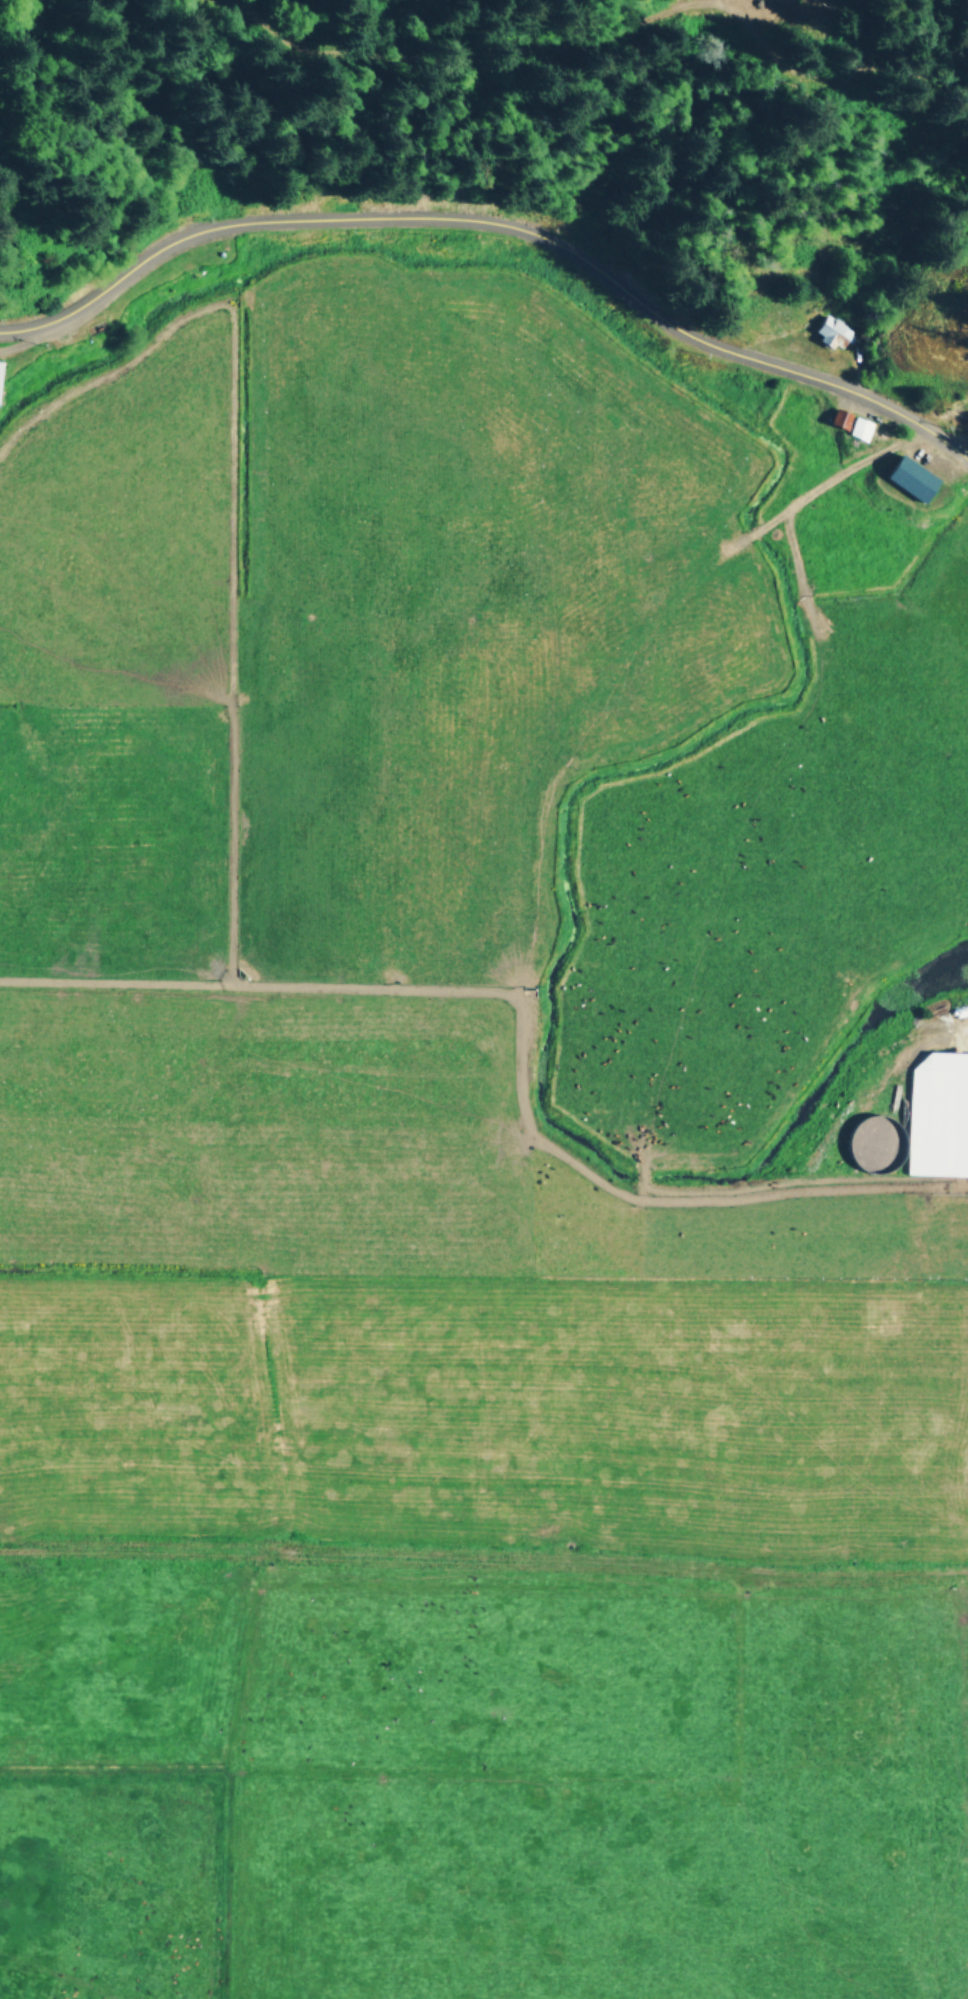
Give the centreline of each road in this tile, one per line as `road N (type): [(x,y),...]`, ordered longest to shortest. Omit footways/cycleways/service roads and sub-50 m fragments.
road 1 (tertiary): [(967,459),(923,417),(675,328),(549,239),(462,216),(273,221),(175,242),(73,319),(0,333)]

